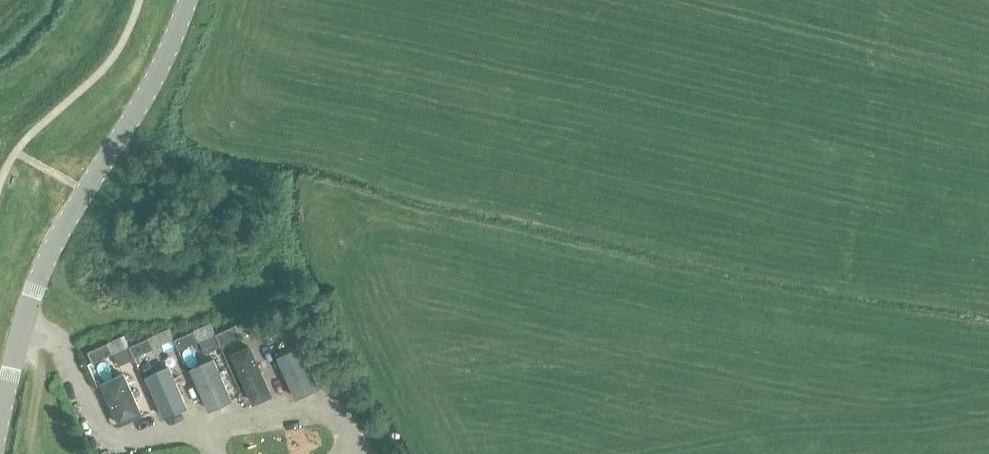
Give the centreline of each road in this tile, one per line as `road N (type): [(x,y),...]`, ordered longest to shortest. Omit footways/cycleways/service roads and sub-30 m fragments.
road 1 (tertiary): [(0,409),(48,259),(148,93),(190,0)]

